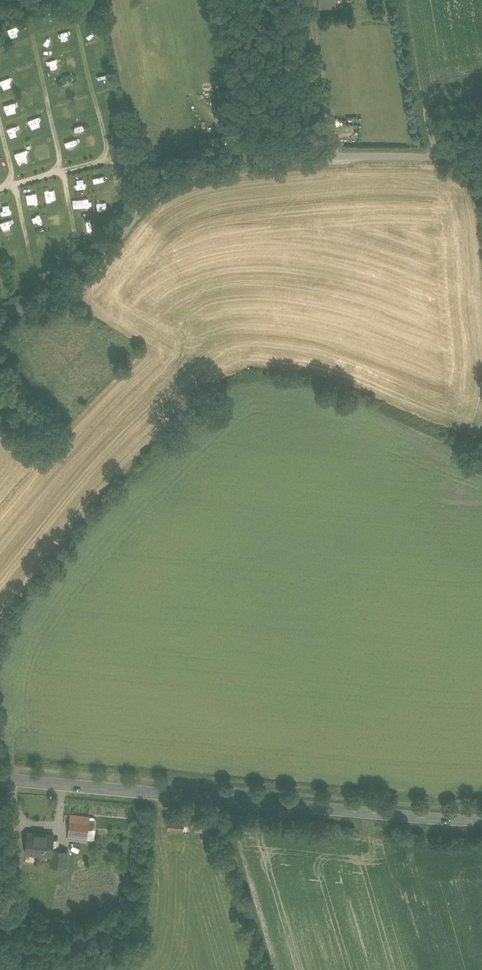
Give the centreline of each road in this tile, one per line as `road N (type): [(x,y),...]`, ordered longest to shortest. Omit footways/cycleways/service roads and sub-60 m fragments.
road 1 (unclassified): [(481,161),(353,156),(212,171),(150,199),(101,262),(68,289),(0,315)]
road 2 (tertiary): [(0,779),(481,821)]
road 3 (track): [(0,188),(104,155),(77,20)]
road 4 (track): [(32,33),(75,236)]
road 5 (track): [(29,248),(0,119)]

